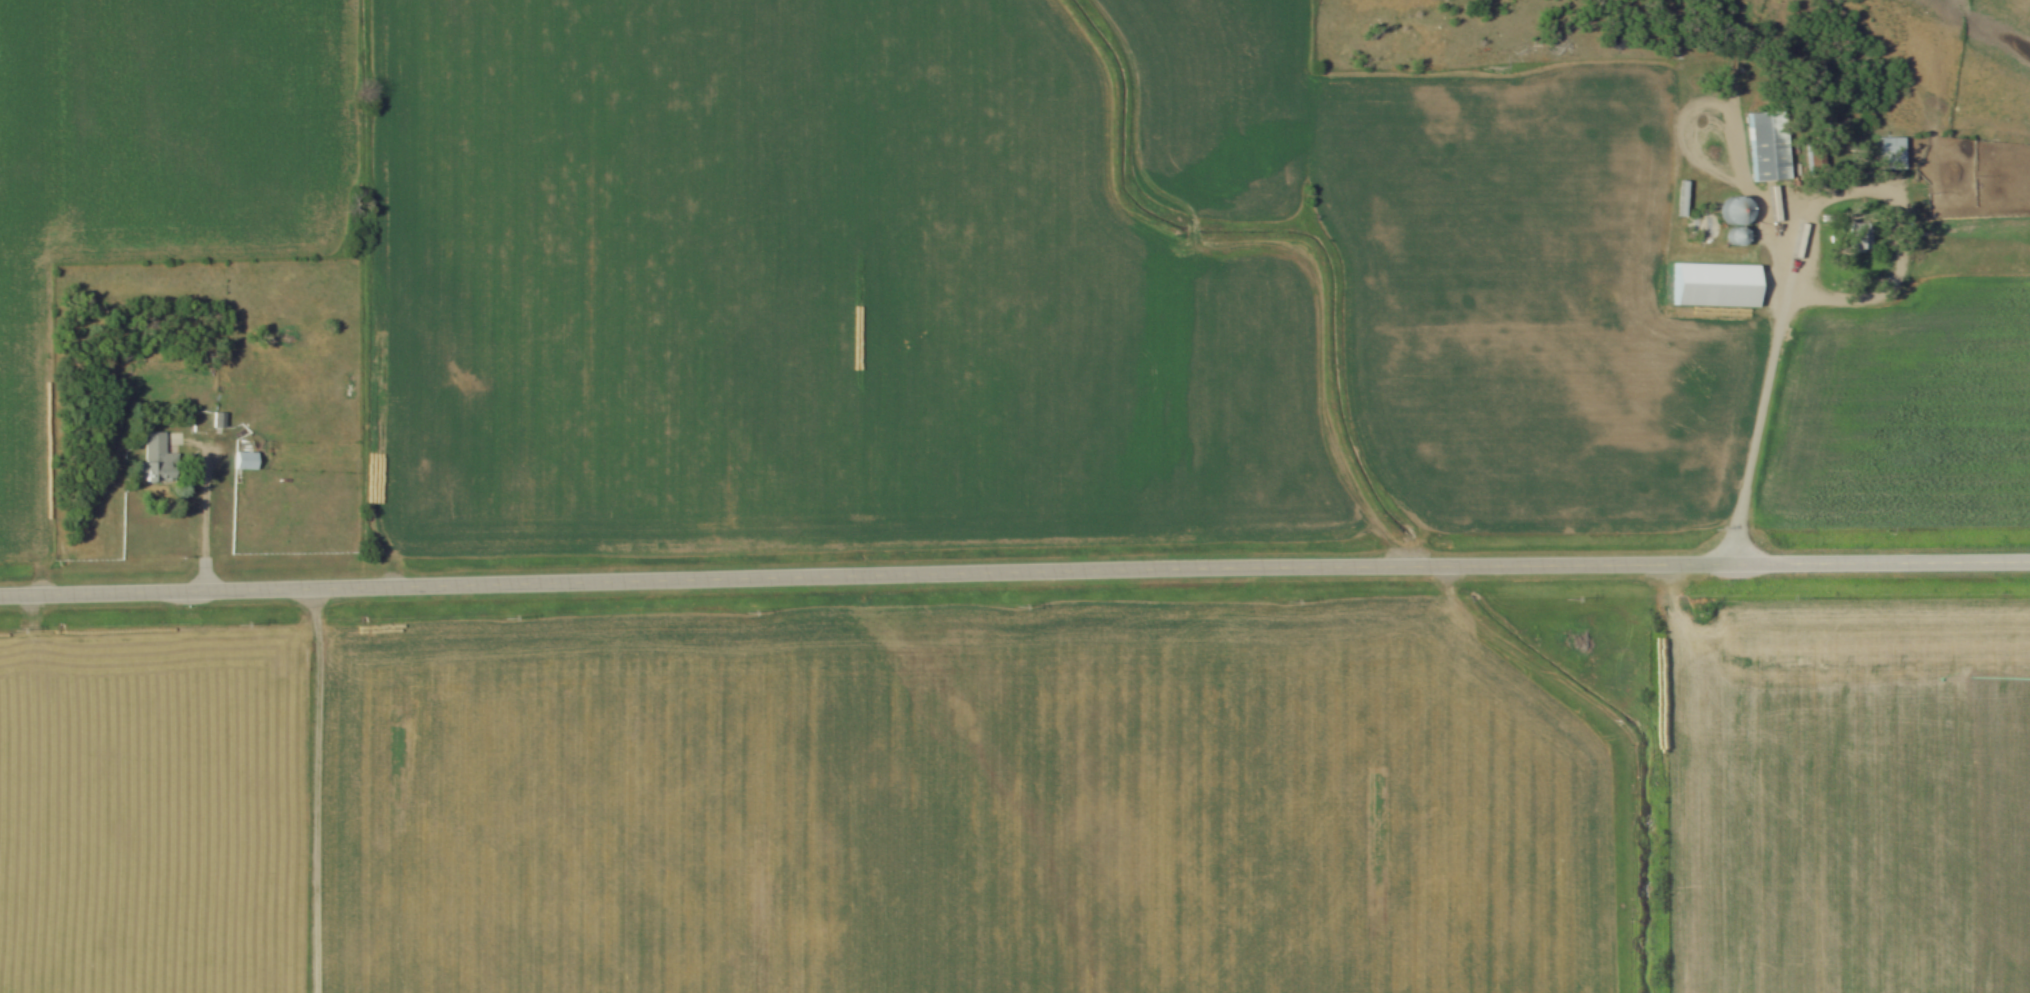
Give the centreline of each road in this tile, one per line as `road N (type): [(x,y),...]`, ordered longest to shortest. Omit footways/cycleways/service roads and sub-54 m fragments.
road 1 (tertiary): [(2029,563),(1202,568),(0,596)]
road 2 (track): [(1408,567),(1423,516),(1419,499),(1376,459),(1353,410),(1344,268),(1320,198),(1305,89),(1243,21),(1205,0)]
road 3 (track): [(313,588),(324,992)]

